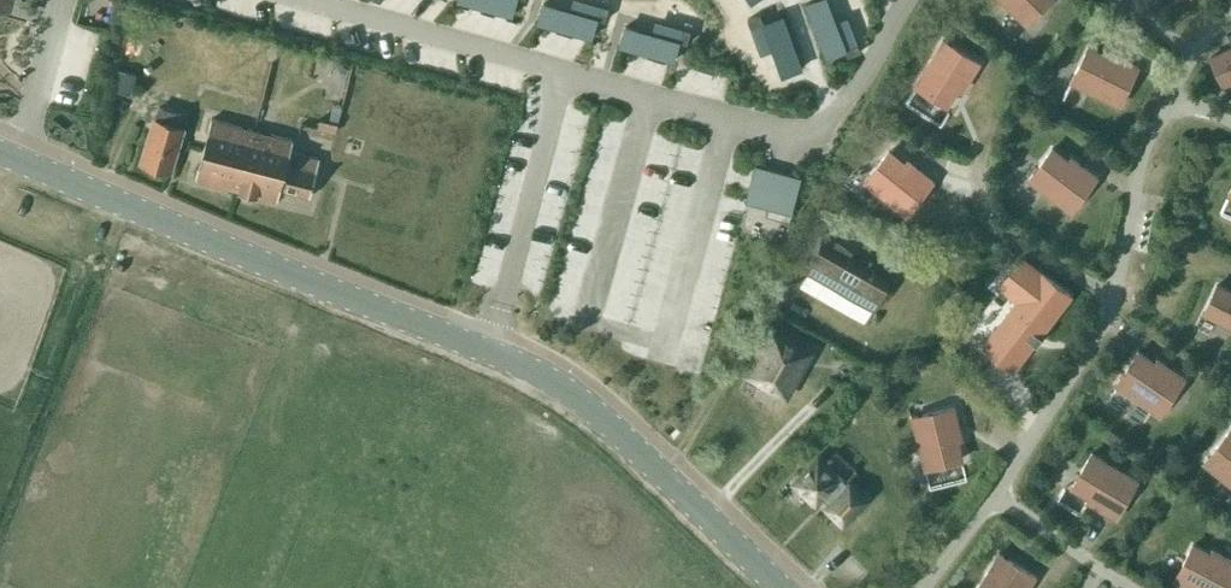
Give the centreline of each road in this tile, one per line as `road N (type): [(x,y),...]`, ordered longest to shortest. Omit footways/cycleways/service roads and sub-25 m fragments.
road 1 (tertiary): [(783,587),(601,413),(549,376),(0,149)]

